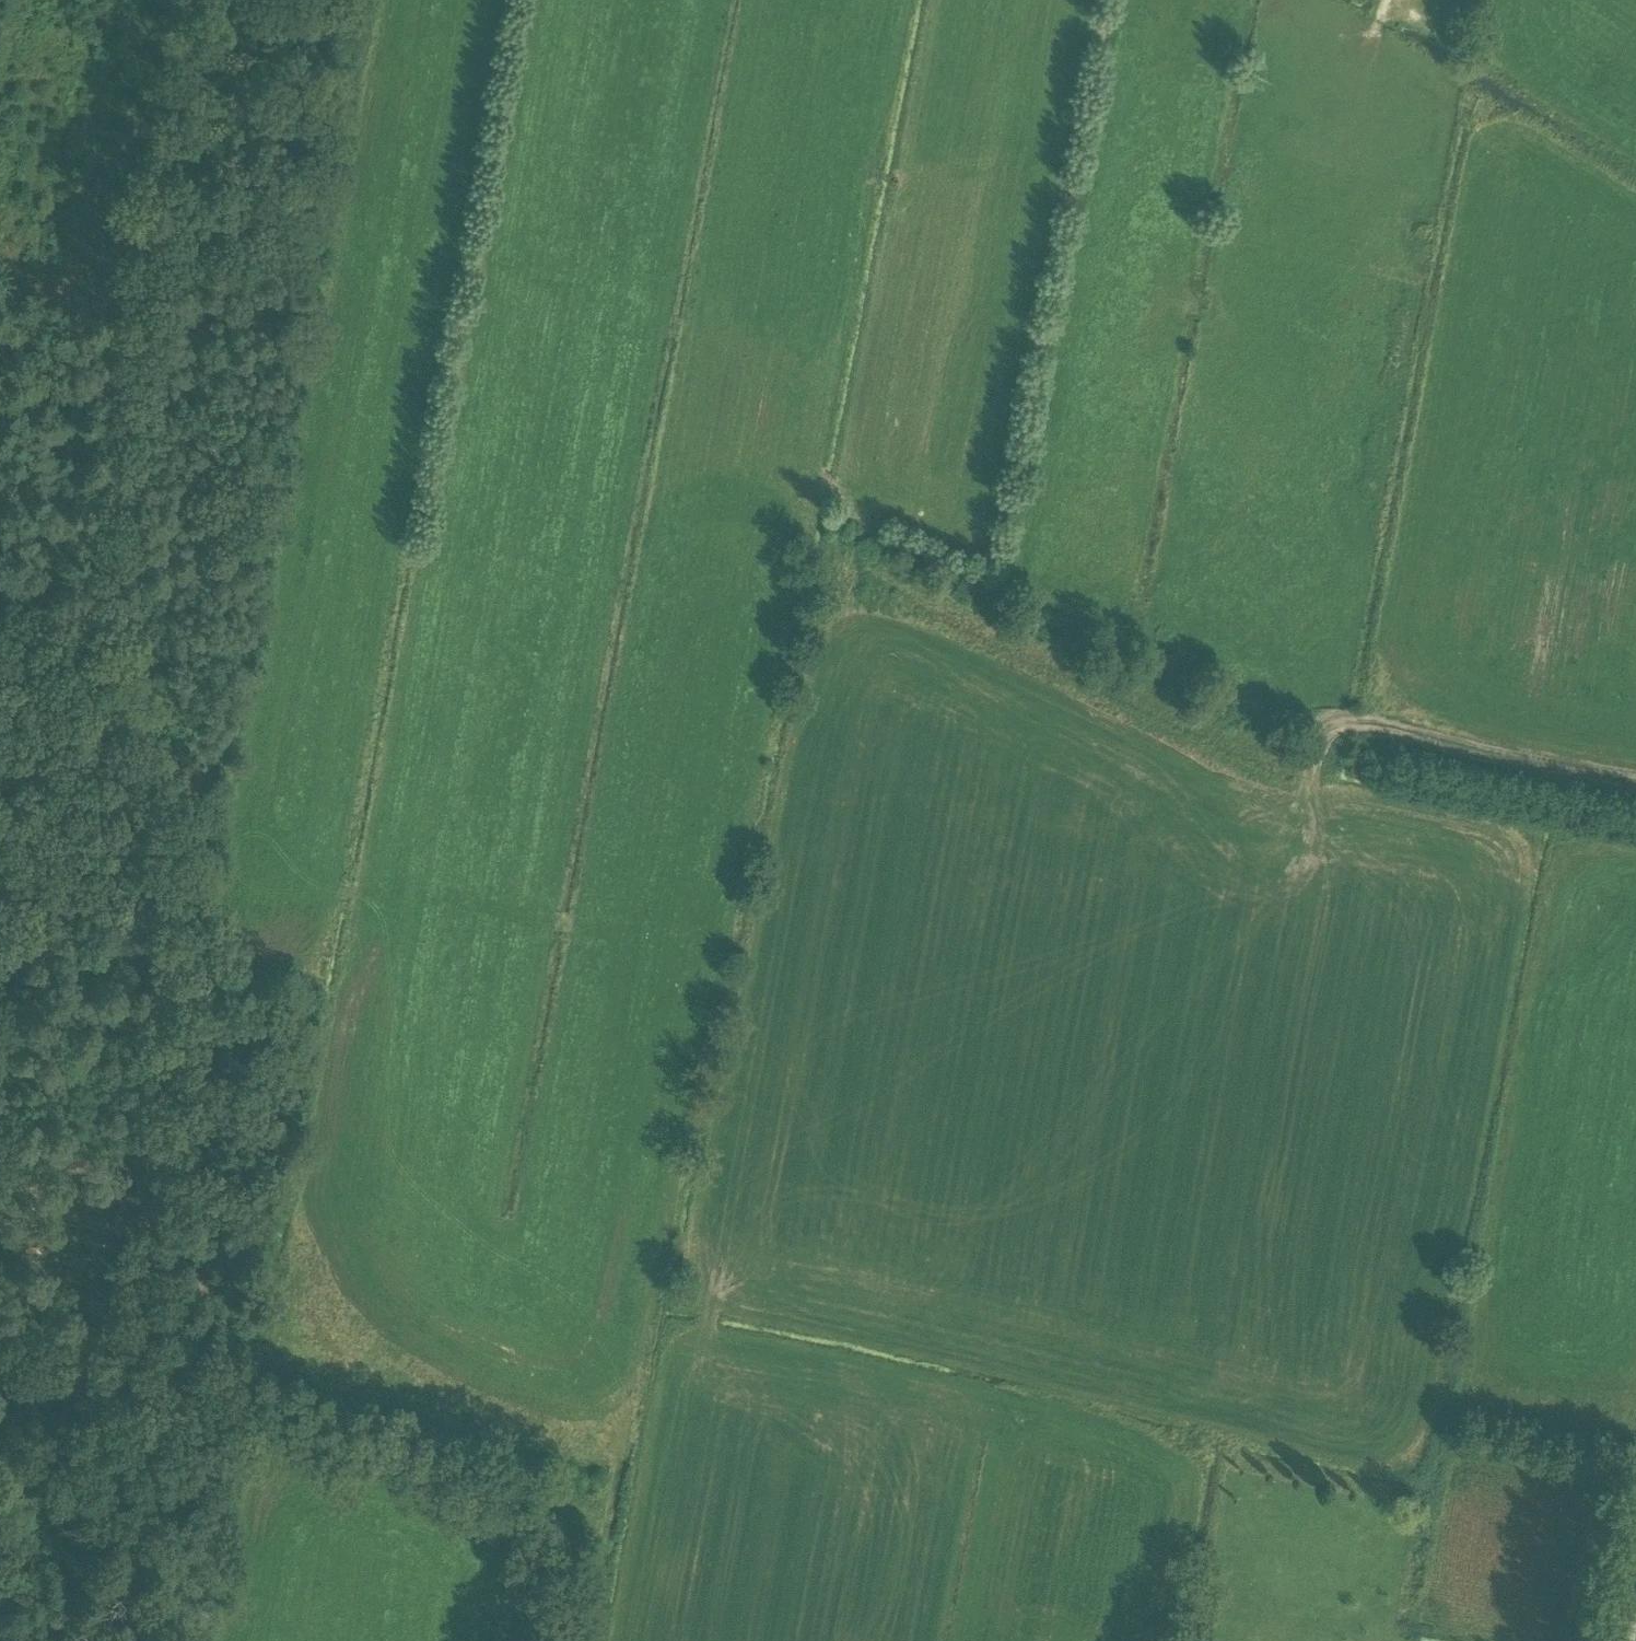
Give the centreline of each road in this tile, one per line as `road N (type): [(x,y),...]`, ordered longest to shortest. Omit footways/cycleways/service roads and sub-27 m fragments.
road 1 (track): [(1370,723),(1635,771)]

